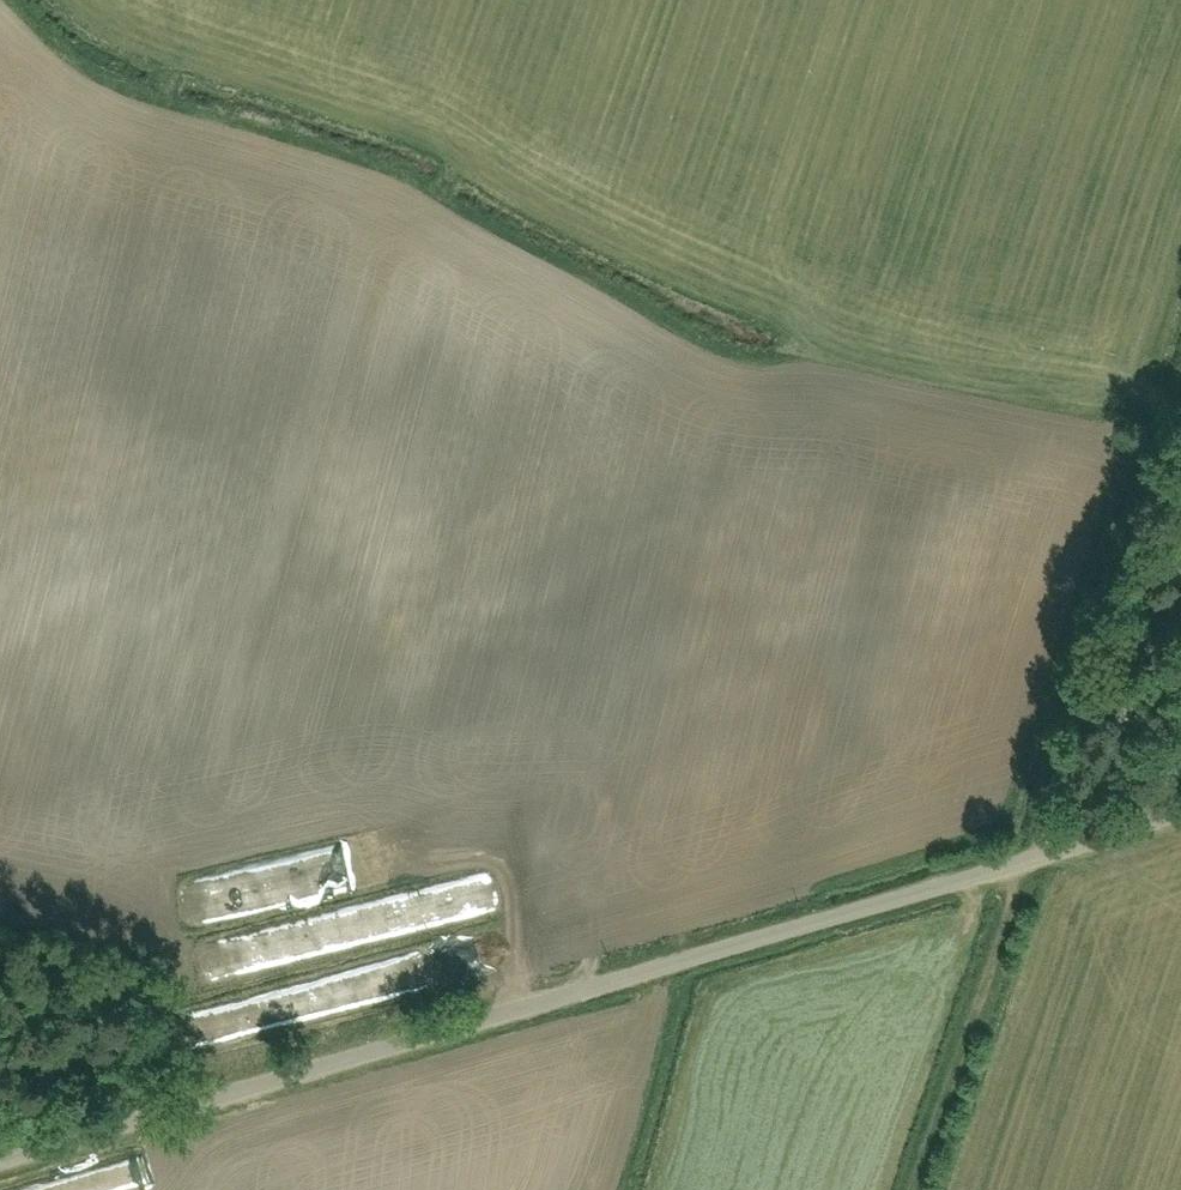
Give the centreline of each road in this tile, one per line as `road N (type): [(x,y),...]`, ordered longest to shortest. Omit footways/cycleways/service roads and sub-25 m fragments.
road 1 (residential): [(1180,815),(0,1168)]
road 2 (track): [(1180,419),(1019,864),(1007,933),(918,1189)]

